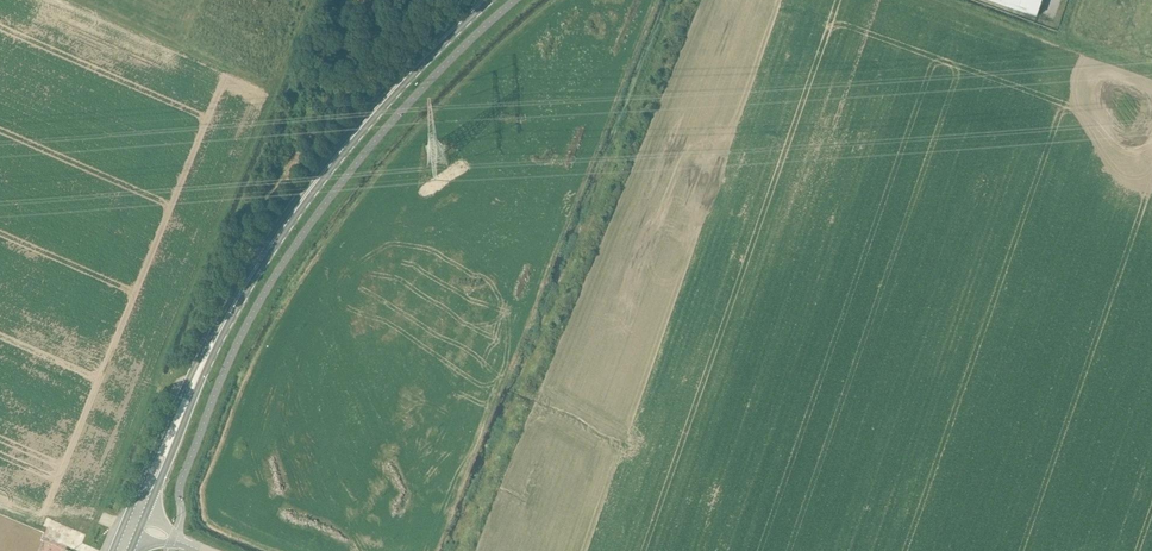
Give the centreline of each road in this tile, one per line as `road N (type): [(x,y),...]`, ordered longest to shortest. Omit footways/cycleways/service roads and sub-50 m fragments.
road 1 (secondary): [(133,524),(196,377),(259,261),(363,124),(484,0)]

